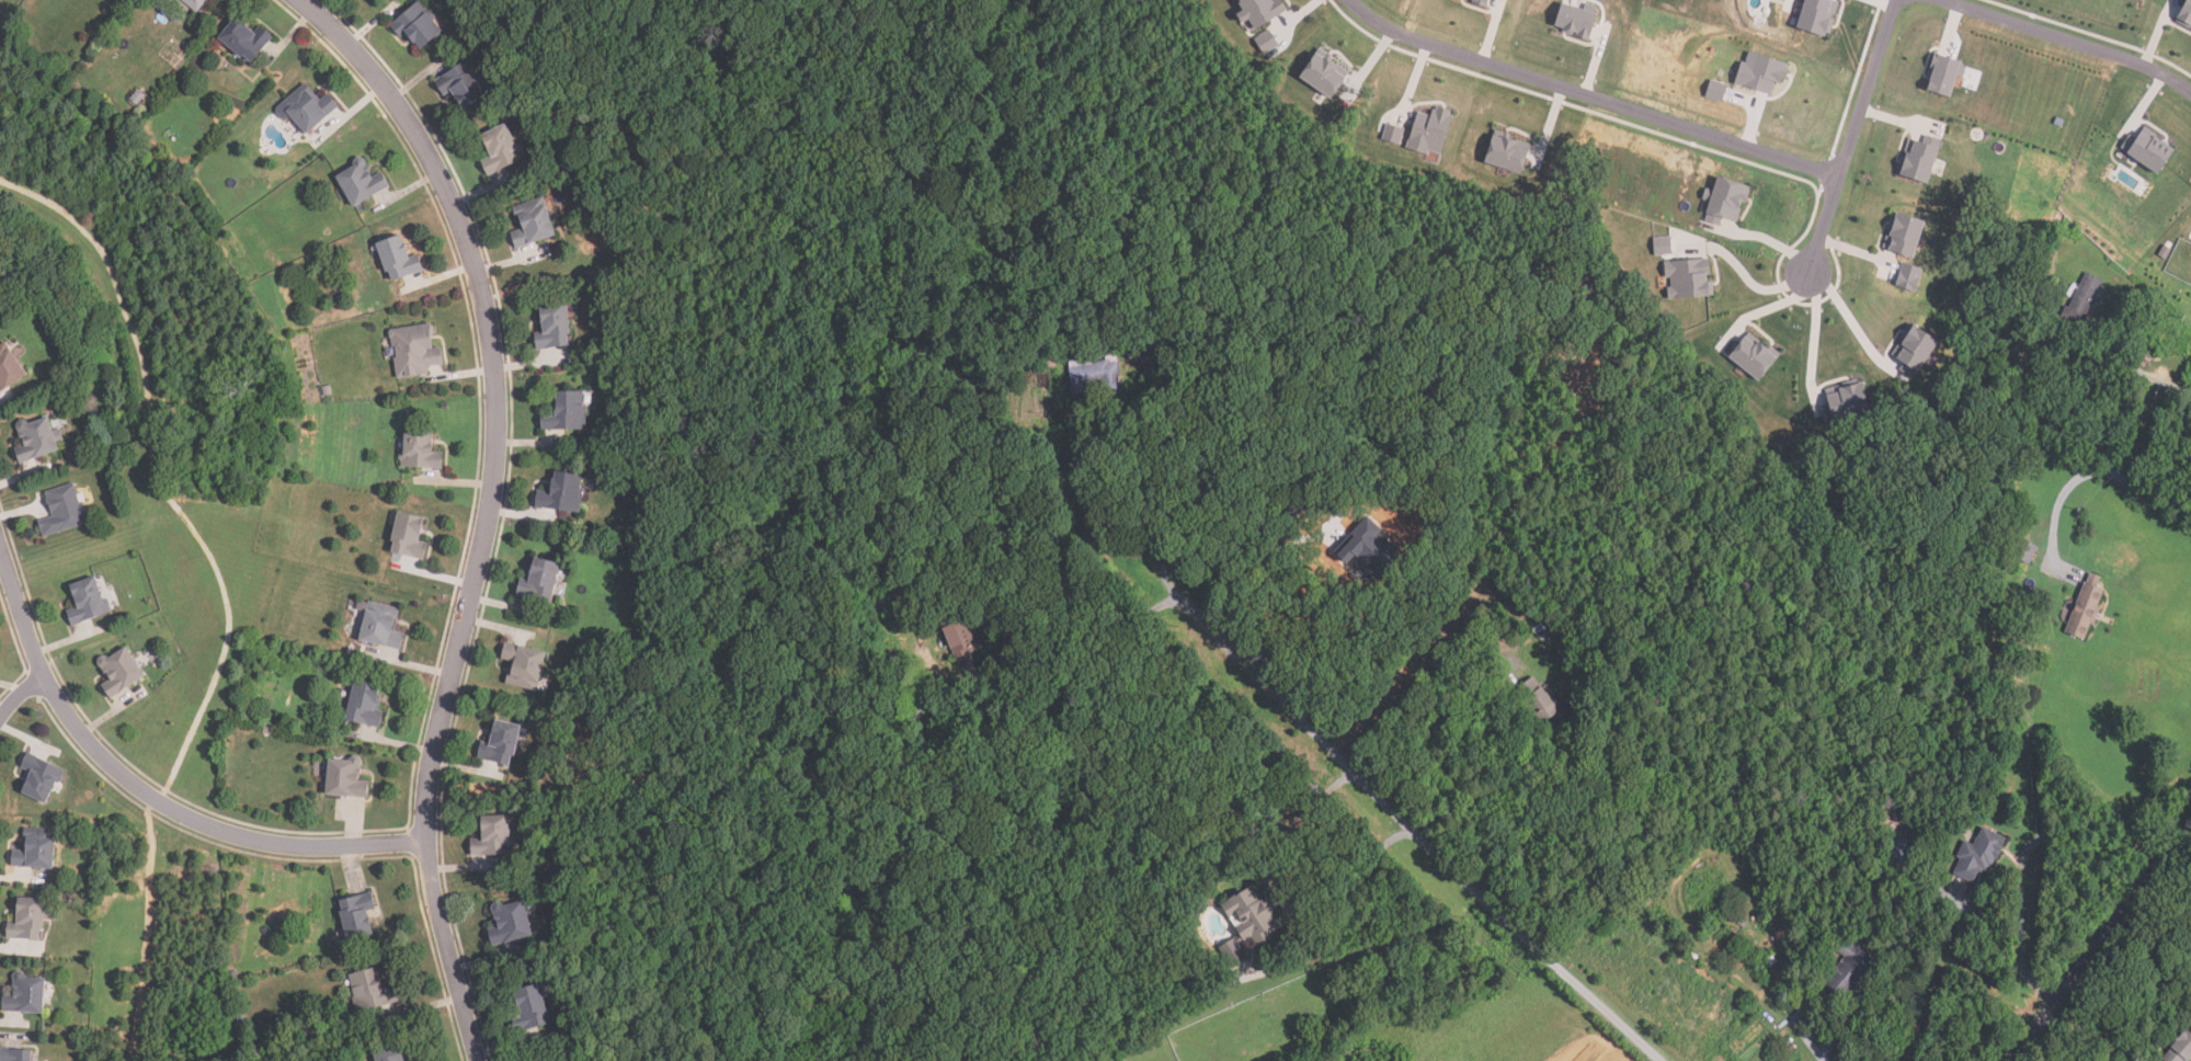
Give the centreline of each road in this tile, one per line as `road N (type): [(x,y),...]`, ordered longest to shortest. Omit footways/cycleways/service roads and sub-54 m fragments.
road 1 (residential): [(300,0),(372,72),(433,163),(475,265),(491,338),(495,478),(437,741),(429,841),(437,905),(479,1060)]
road 2 (residential): [(1663,1060),(1414,833),(1174,592)]
road 3 (residential): [(429,841),(296,846),(202,822),(159,800),(122,774),(62,705),(27,632),(0,547)]
road 4 (residential): [(1347,0),(1423,42),(1838,176)]
road 5 (secondary): [(2011,1060),(2190,828)]
road 6 (residential): [(1810,271),(1891,0)]
road 7 (residential): [(1945,0),(2167,75),(2190,95)]

